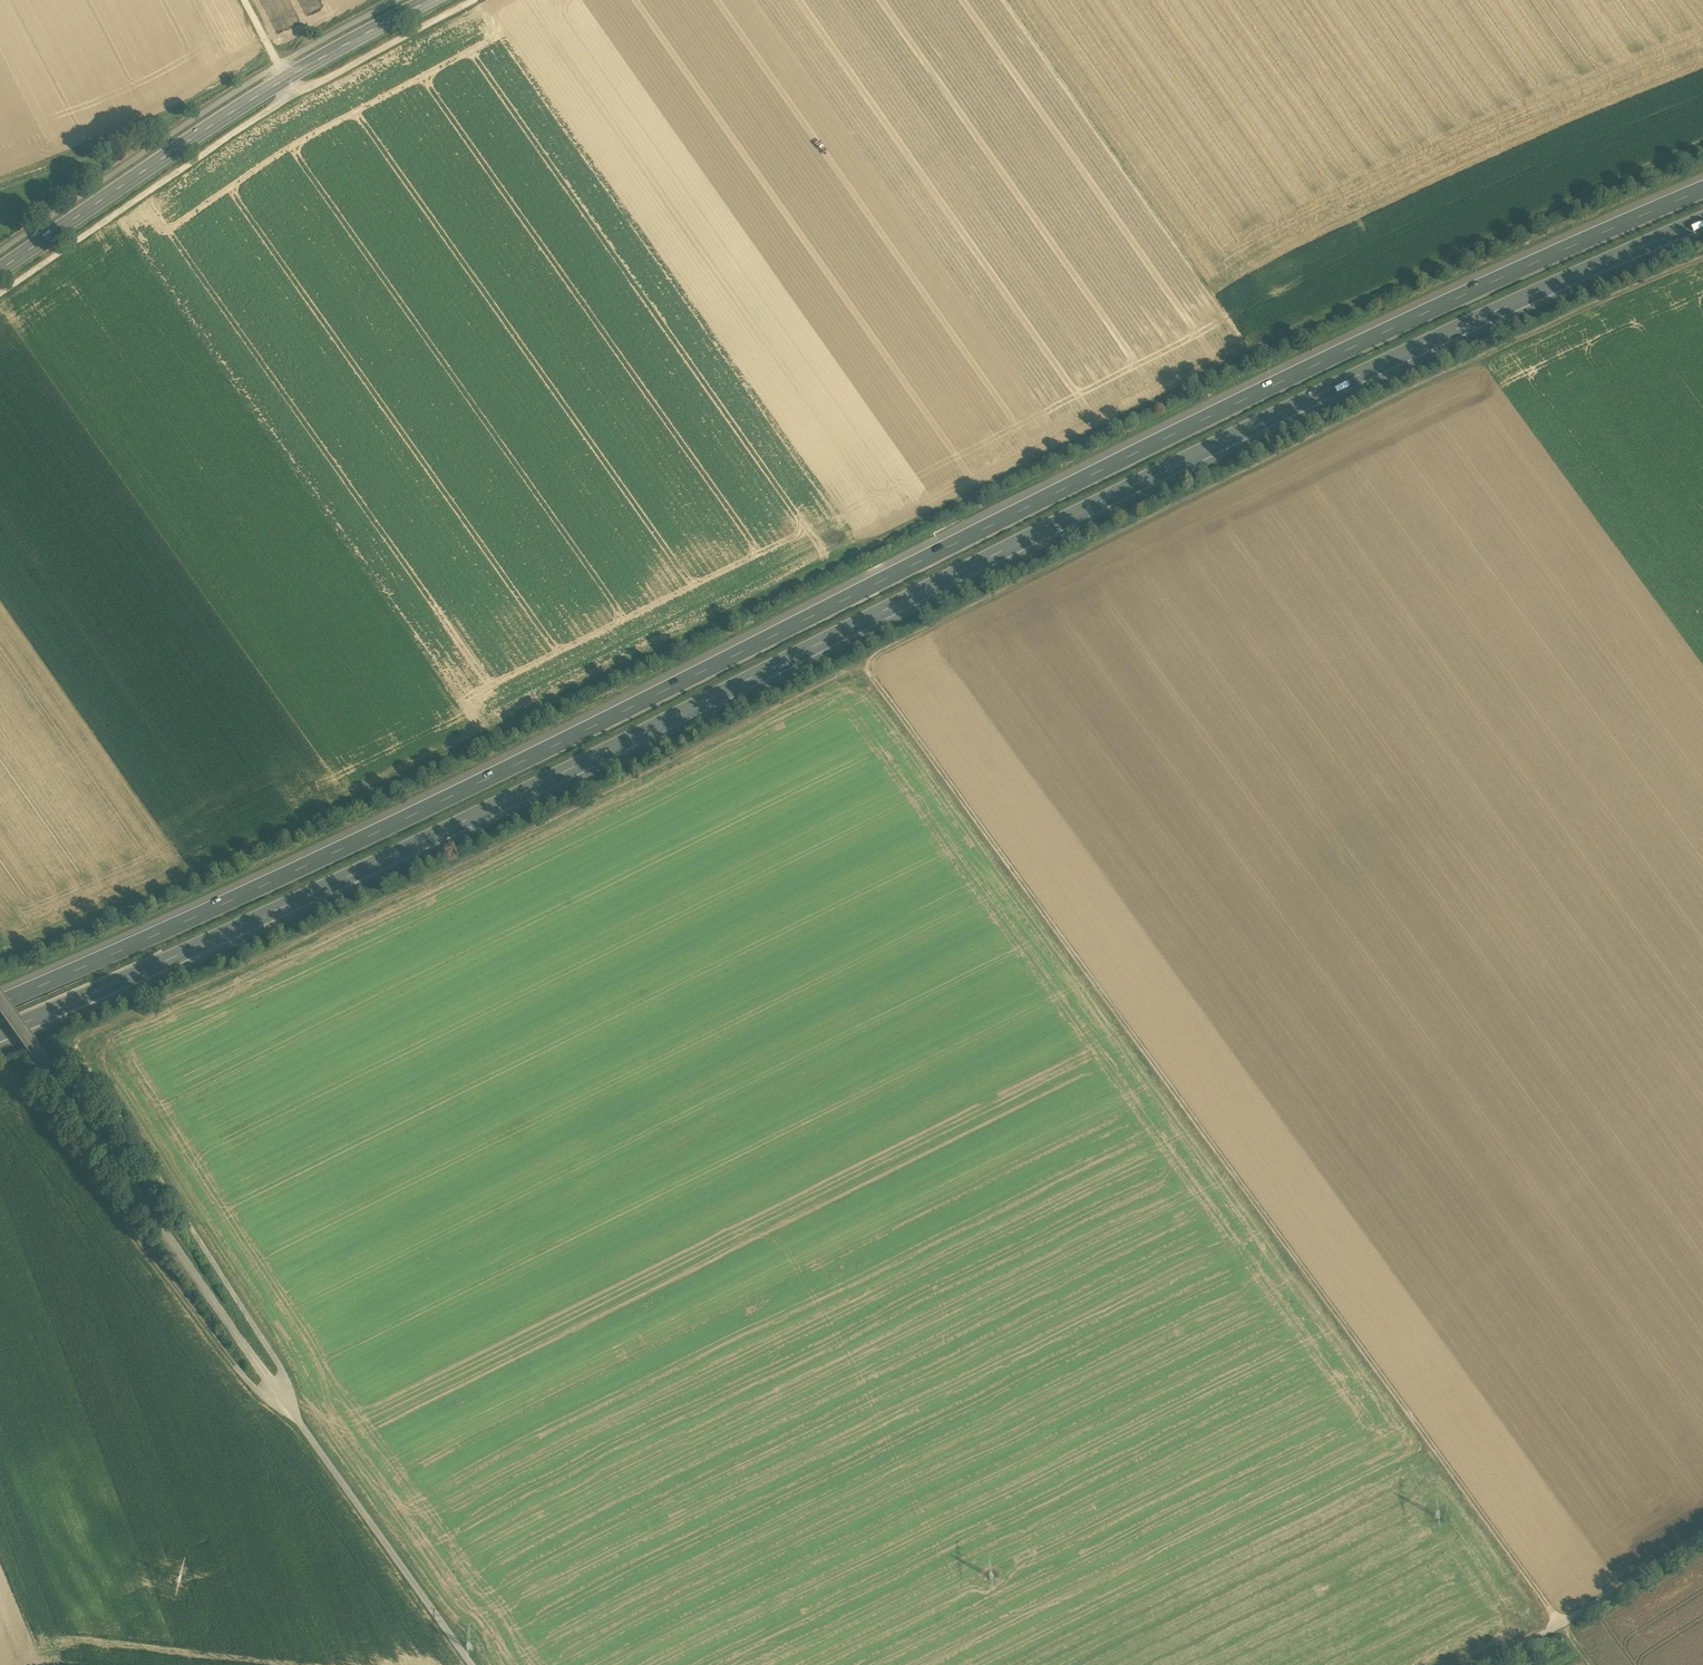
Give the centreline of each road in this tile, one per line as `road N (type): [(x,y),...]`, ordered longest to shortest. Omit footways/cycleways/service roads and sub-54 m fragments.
road 1 (track): [(0,1075),(25,1095),(233,1362),(266,1397),(282,1394),(289,1377),(87,1058),(98,1039),(430,891),(1335,436),(1702,269)]
road 2 (track): [(1702,158),(1399,293),(613,682),(52,947),(18,952),(0,936)]
road 3 (motorway): [(0,1040),(374,874),(784,665),(1702,227)]
road 4 (motorway): [(1702,199),(1323,372),(231,910),(0,1010)]
road 5 (track): [(870,670),(1568,1626)]
road 6 (track): [(0,999),(472,1664)]
road 7 (track): [(479,0),(297,94),(0,294)]
road 8 (secondary): [(432,0),(288,78),(0,270)]
road 9 (track): [(271,53),(170,117),(0,182)]
road 10 (track): [(1490,1664),(1702,1540)]

